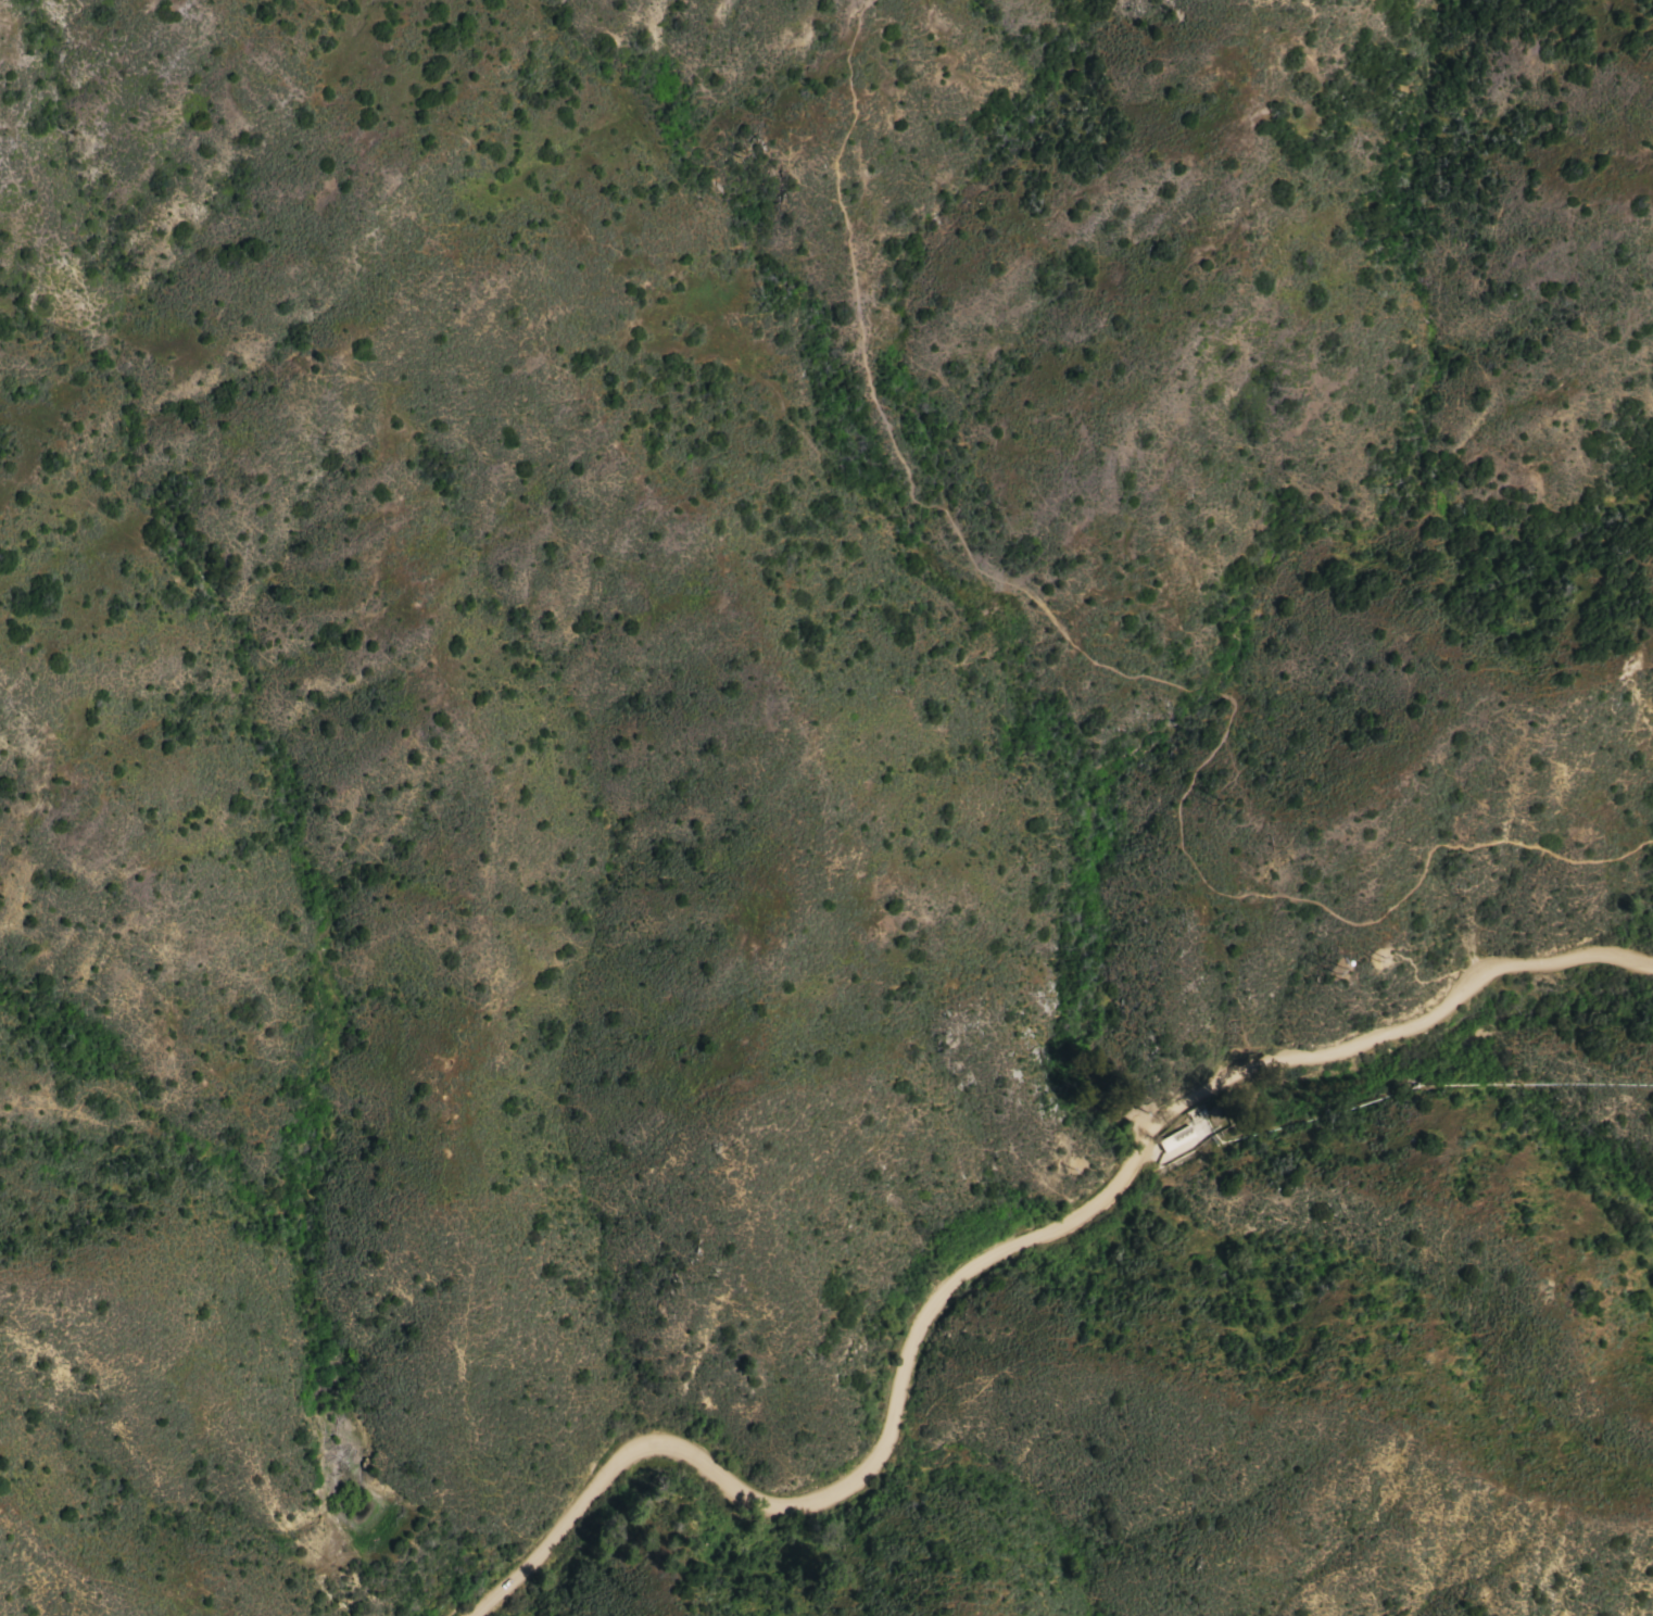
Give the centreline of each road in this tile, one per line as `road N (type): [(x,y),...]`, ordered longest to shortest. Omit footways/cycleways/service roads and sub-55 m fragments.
road 1 (residential): [(473,1615),(621,1462),(647,1452),(686,1455),(746,1500),(794,1504),(846,1484),(871,1463),(885,1435),(908,1338),(926,1308),(986,1257),(1107,1200),(1150,1126),(1212,1080),(1291,1058),(1318,1059),(1421,1024),(1496,969),(1600,951),(1652,966)]

